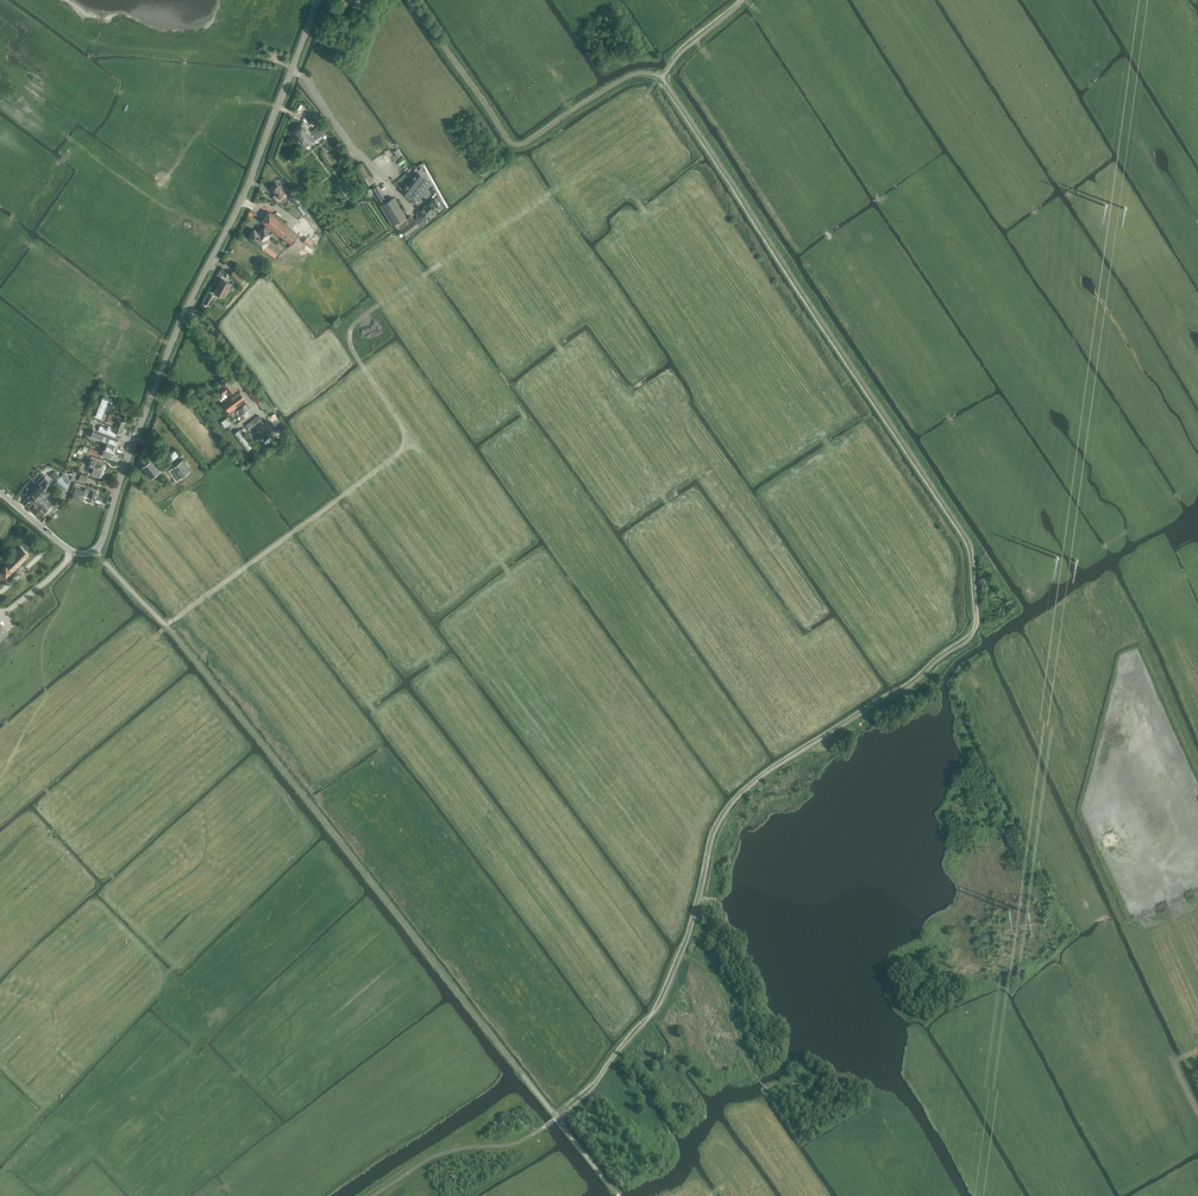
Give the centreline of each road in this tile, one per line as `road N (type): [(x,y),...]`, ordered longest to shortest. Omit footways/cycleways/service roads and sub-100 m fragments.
road 1 (unclassified): [(0,491),(72,552),(100,545),(171,346),(250,183),(318,0)]
road 2 (track): [(574,179),(354,323),(351,345),(401,424),(401,451),(166,625)]

